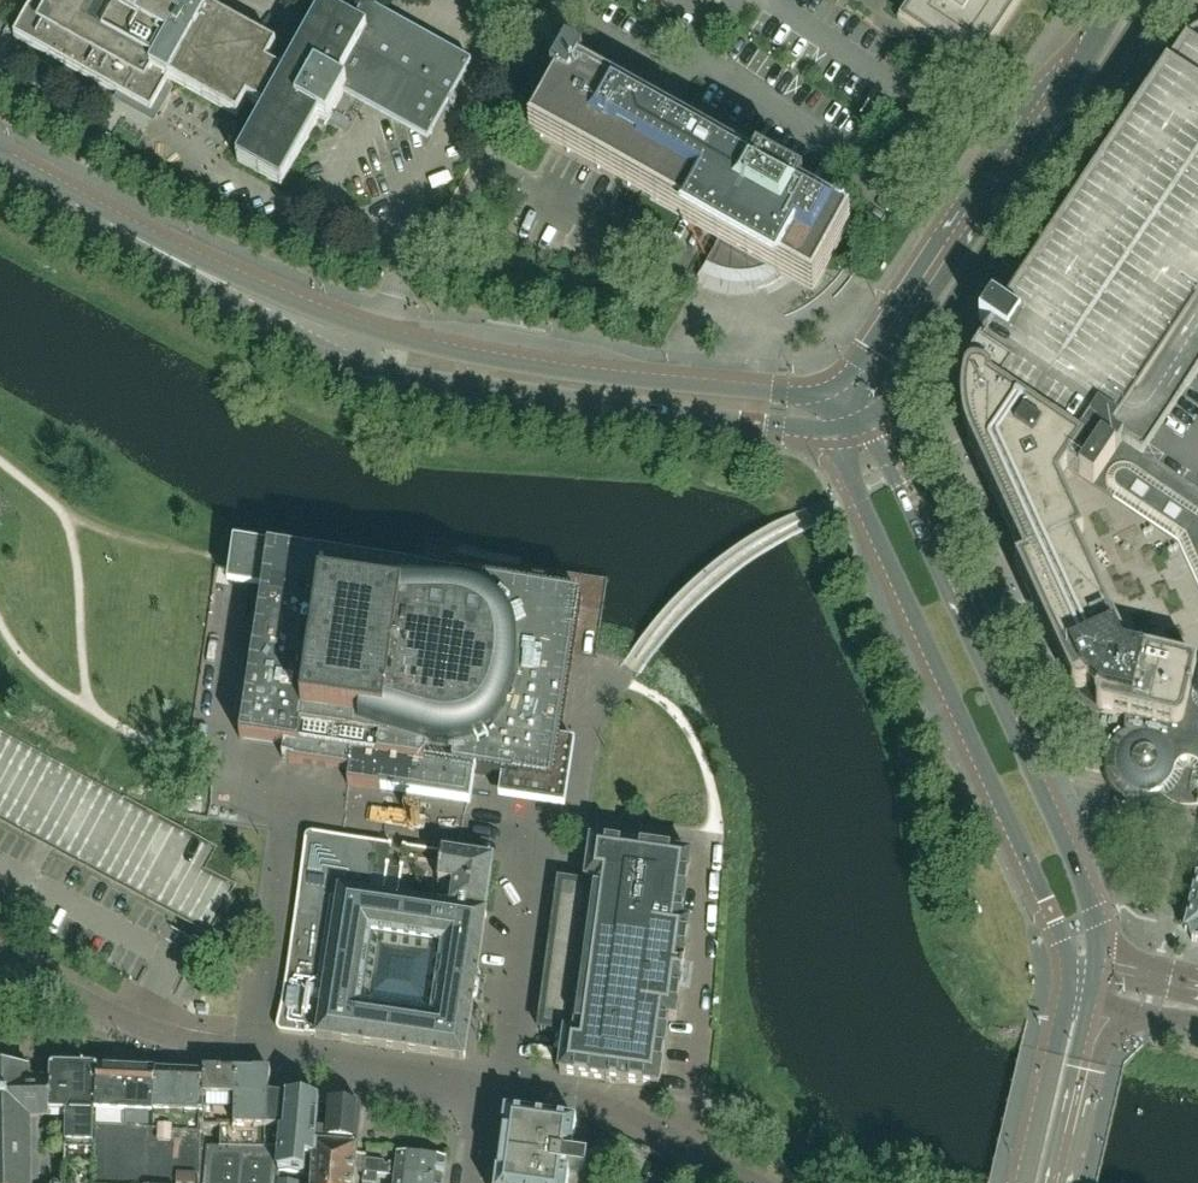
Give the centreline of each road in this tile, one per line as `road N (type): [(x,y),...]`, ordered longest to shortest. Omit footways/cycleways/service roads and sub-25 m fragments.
road 1 (secondary): [(113,226),(224,296),(355,363),(580,401),(837,432)]
road 2 (residential): [(508,1089),(542,842),(290,806),(252,1052)]
road 3 (secondary): [(837,385),(791,391),(480,358),(344,323),(113,226)]
road 4 (tertiary): [(1083,968),(1095,933),(1066,850),(874,420)]
road 5 (tertiary): [(837,432),(856,495),(1026,867),(1083,968)]
road 6 (secondary): [(874,420),(913,381),(1152,0)]
road 7 (secondary): [(1120,0),(1033,111),(875,352),(837,385)]
road 8 (residential): [(252,1052),(141,1028),(0,955)]
road 9 (residential): [(752,1182),(604,1106),(508,1089)]
road 10 (residential): [(483,1086),(252,1052)]
road 11 (residential): [(1036,1182),(1083,975)]
road 12 (secondary): [(0,164),(113,226)]

